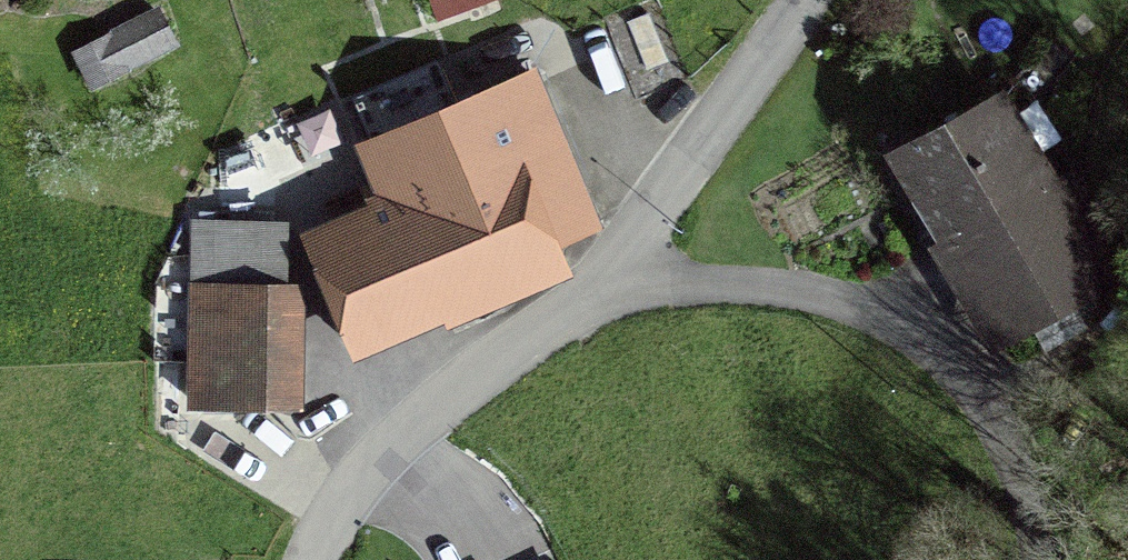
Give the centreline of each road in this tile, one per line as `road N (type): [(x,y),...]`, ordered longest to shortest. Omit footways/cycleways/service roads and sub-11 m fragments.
road 1 (residential): [(310,559),(357,484),(399,438),(594,294),(813,0)]
road 2 (track): [(594,294),(720,281),(778,285),(873,313),(909,333),(979,396),(1004,438),(1042,559)]

